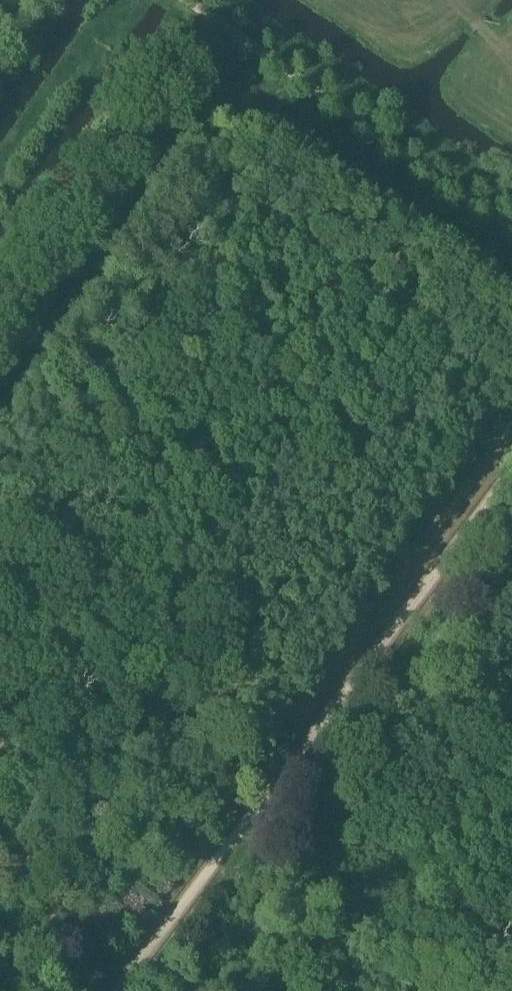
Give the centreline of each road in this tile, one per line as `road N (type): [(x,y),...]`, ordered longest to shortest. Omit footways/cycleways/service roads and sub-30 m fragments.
road 1 (track): [(511,469),(117,990)]
road 2 (track): [(511,229),(184,0)]

